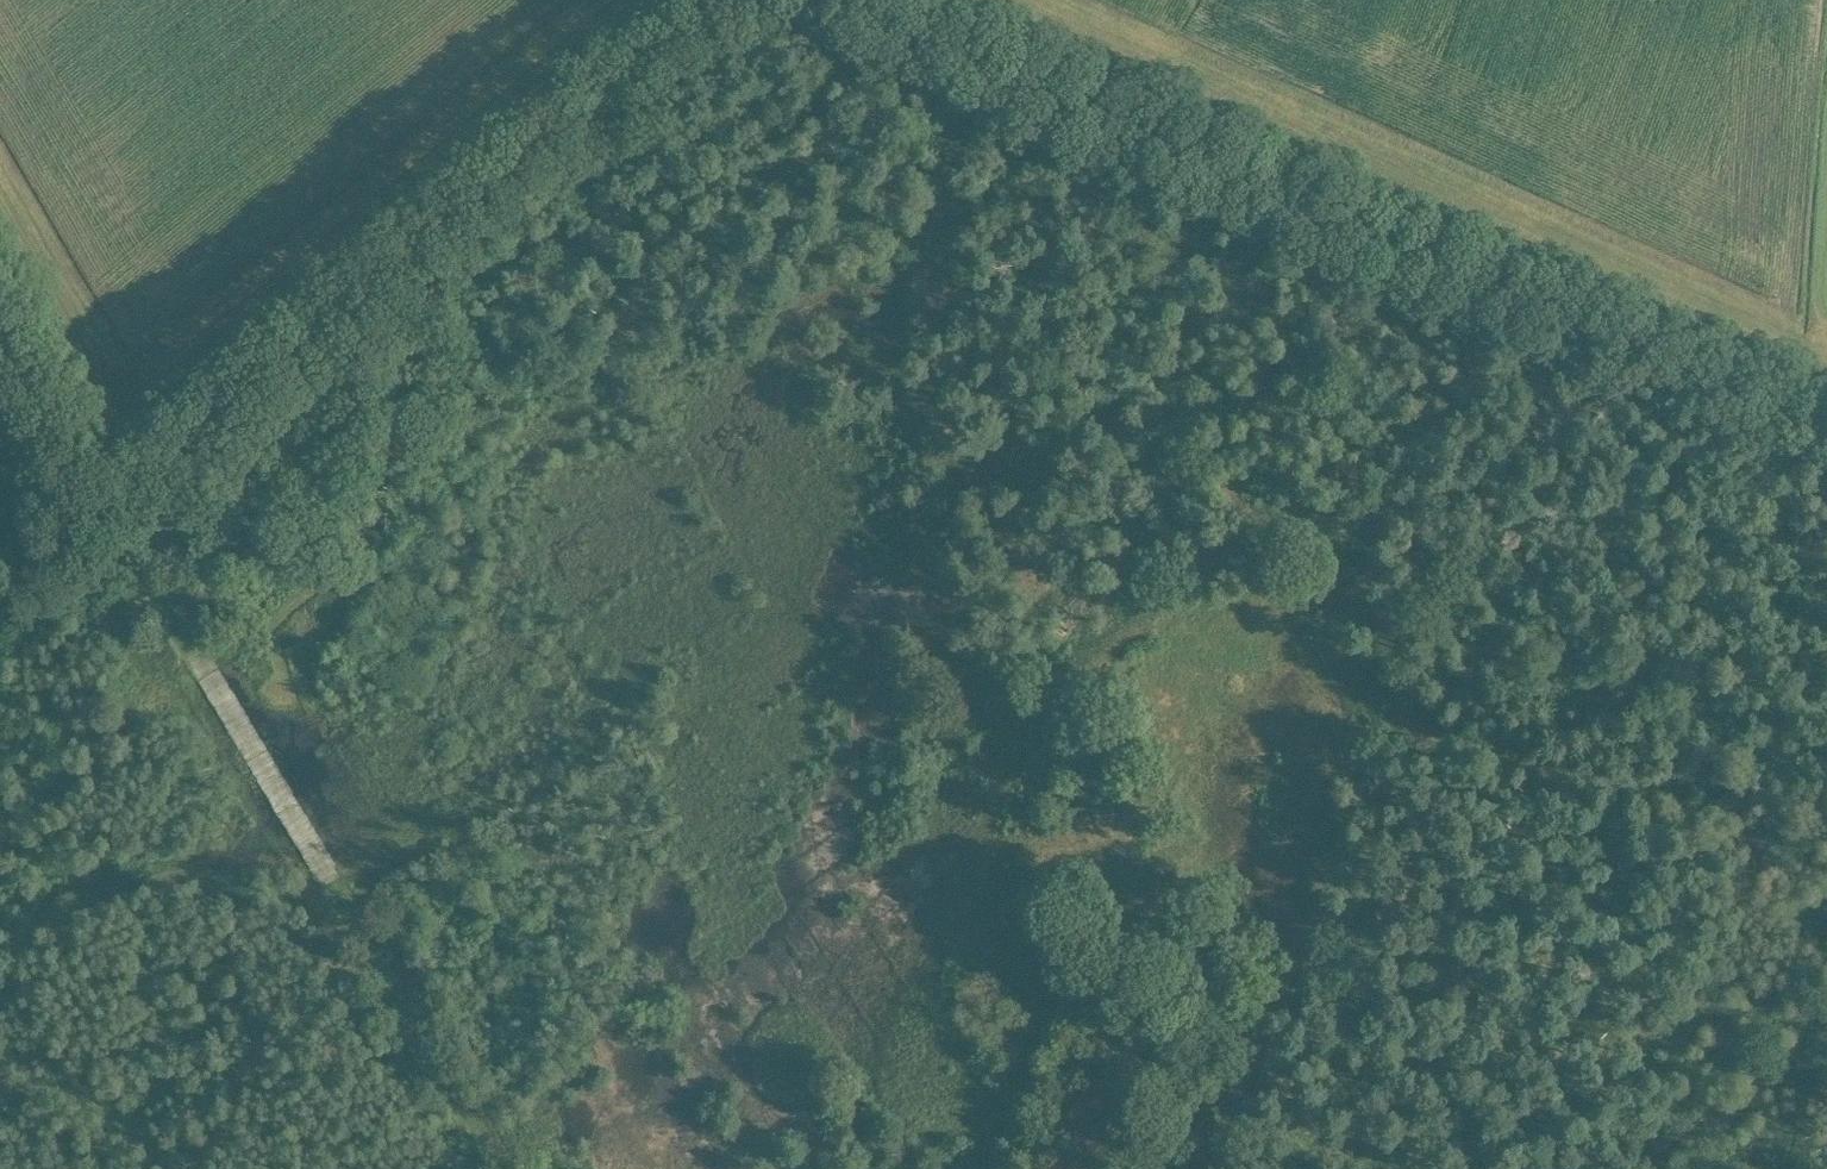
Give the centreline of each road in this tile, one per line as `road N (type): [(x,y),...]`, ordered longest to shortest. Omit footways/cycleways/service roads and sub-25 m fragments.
road 1 (track): [(0,322),(501,1168)]

